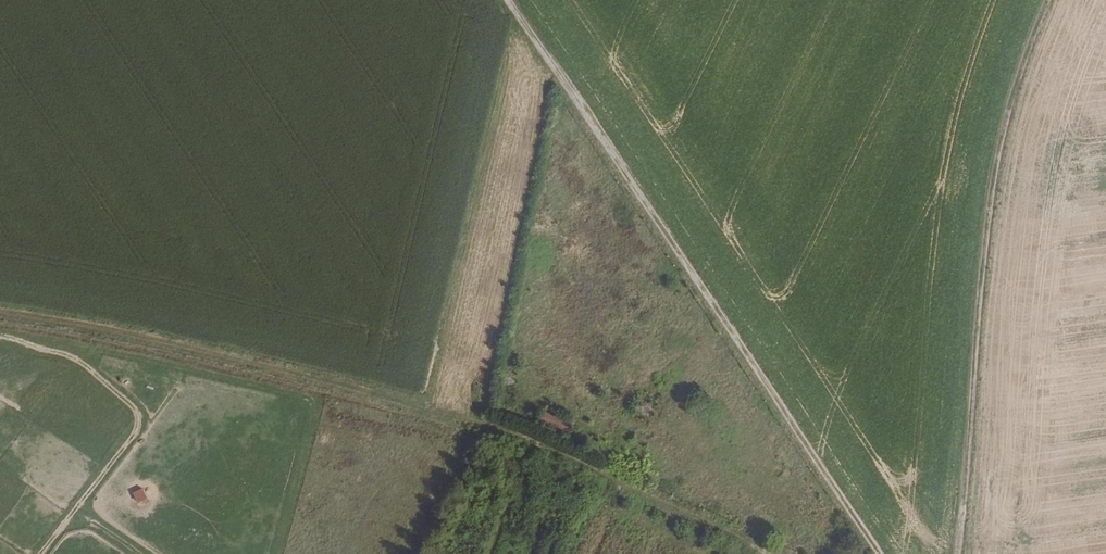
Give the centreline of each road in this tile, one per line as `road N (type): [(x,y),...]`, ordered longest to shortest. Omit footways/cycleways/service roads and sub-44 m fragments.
road 1 (track): [(0,308),(284,368),(515,432),(768,553)]
road 2 (track): [(510,0),(882,553)]
road 3 (track): [(1046,0),(1008,126),(961,553)]

